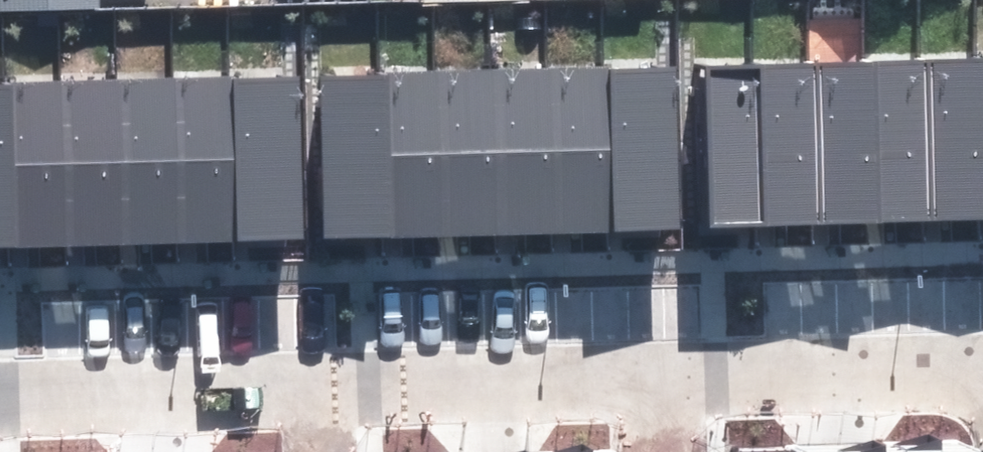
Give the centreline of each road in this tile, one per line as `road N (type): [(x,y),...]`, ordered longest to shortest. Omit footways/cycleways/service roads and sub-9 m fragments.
road 1 (residential): [(0,395),(945,373),(982,392)]

